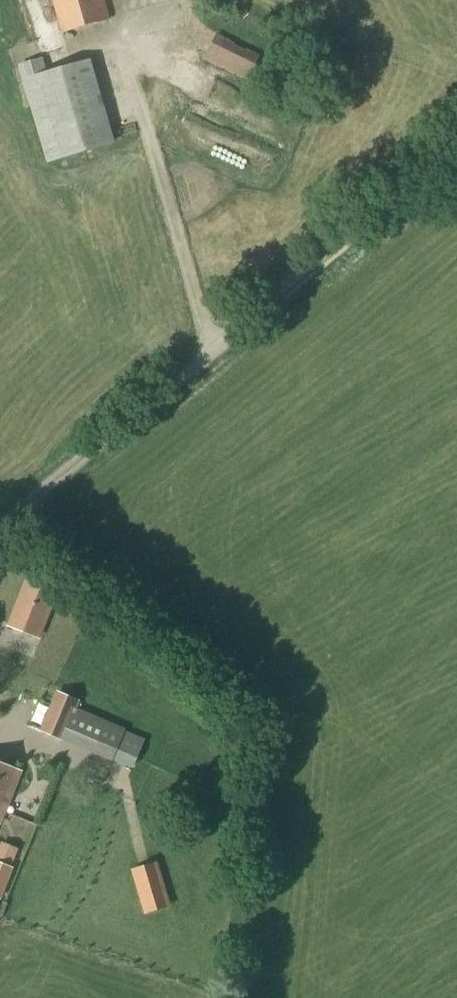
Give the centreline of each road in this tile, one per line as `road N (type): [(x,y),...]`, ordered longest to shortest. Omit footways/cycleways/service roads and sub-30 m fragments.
road 1 (track): [(227,341),(456,147)]
road 2 (unclassified): [(0,532),(227,341)]

